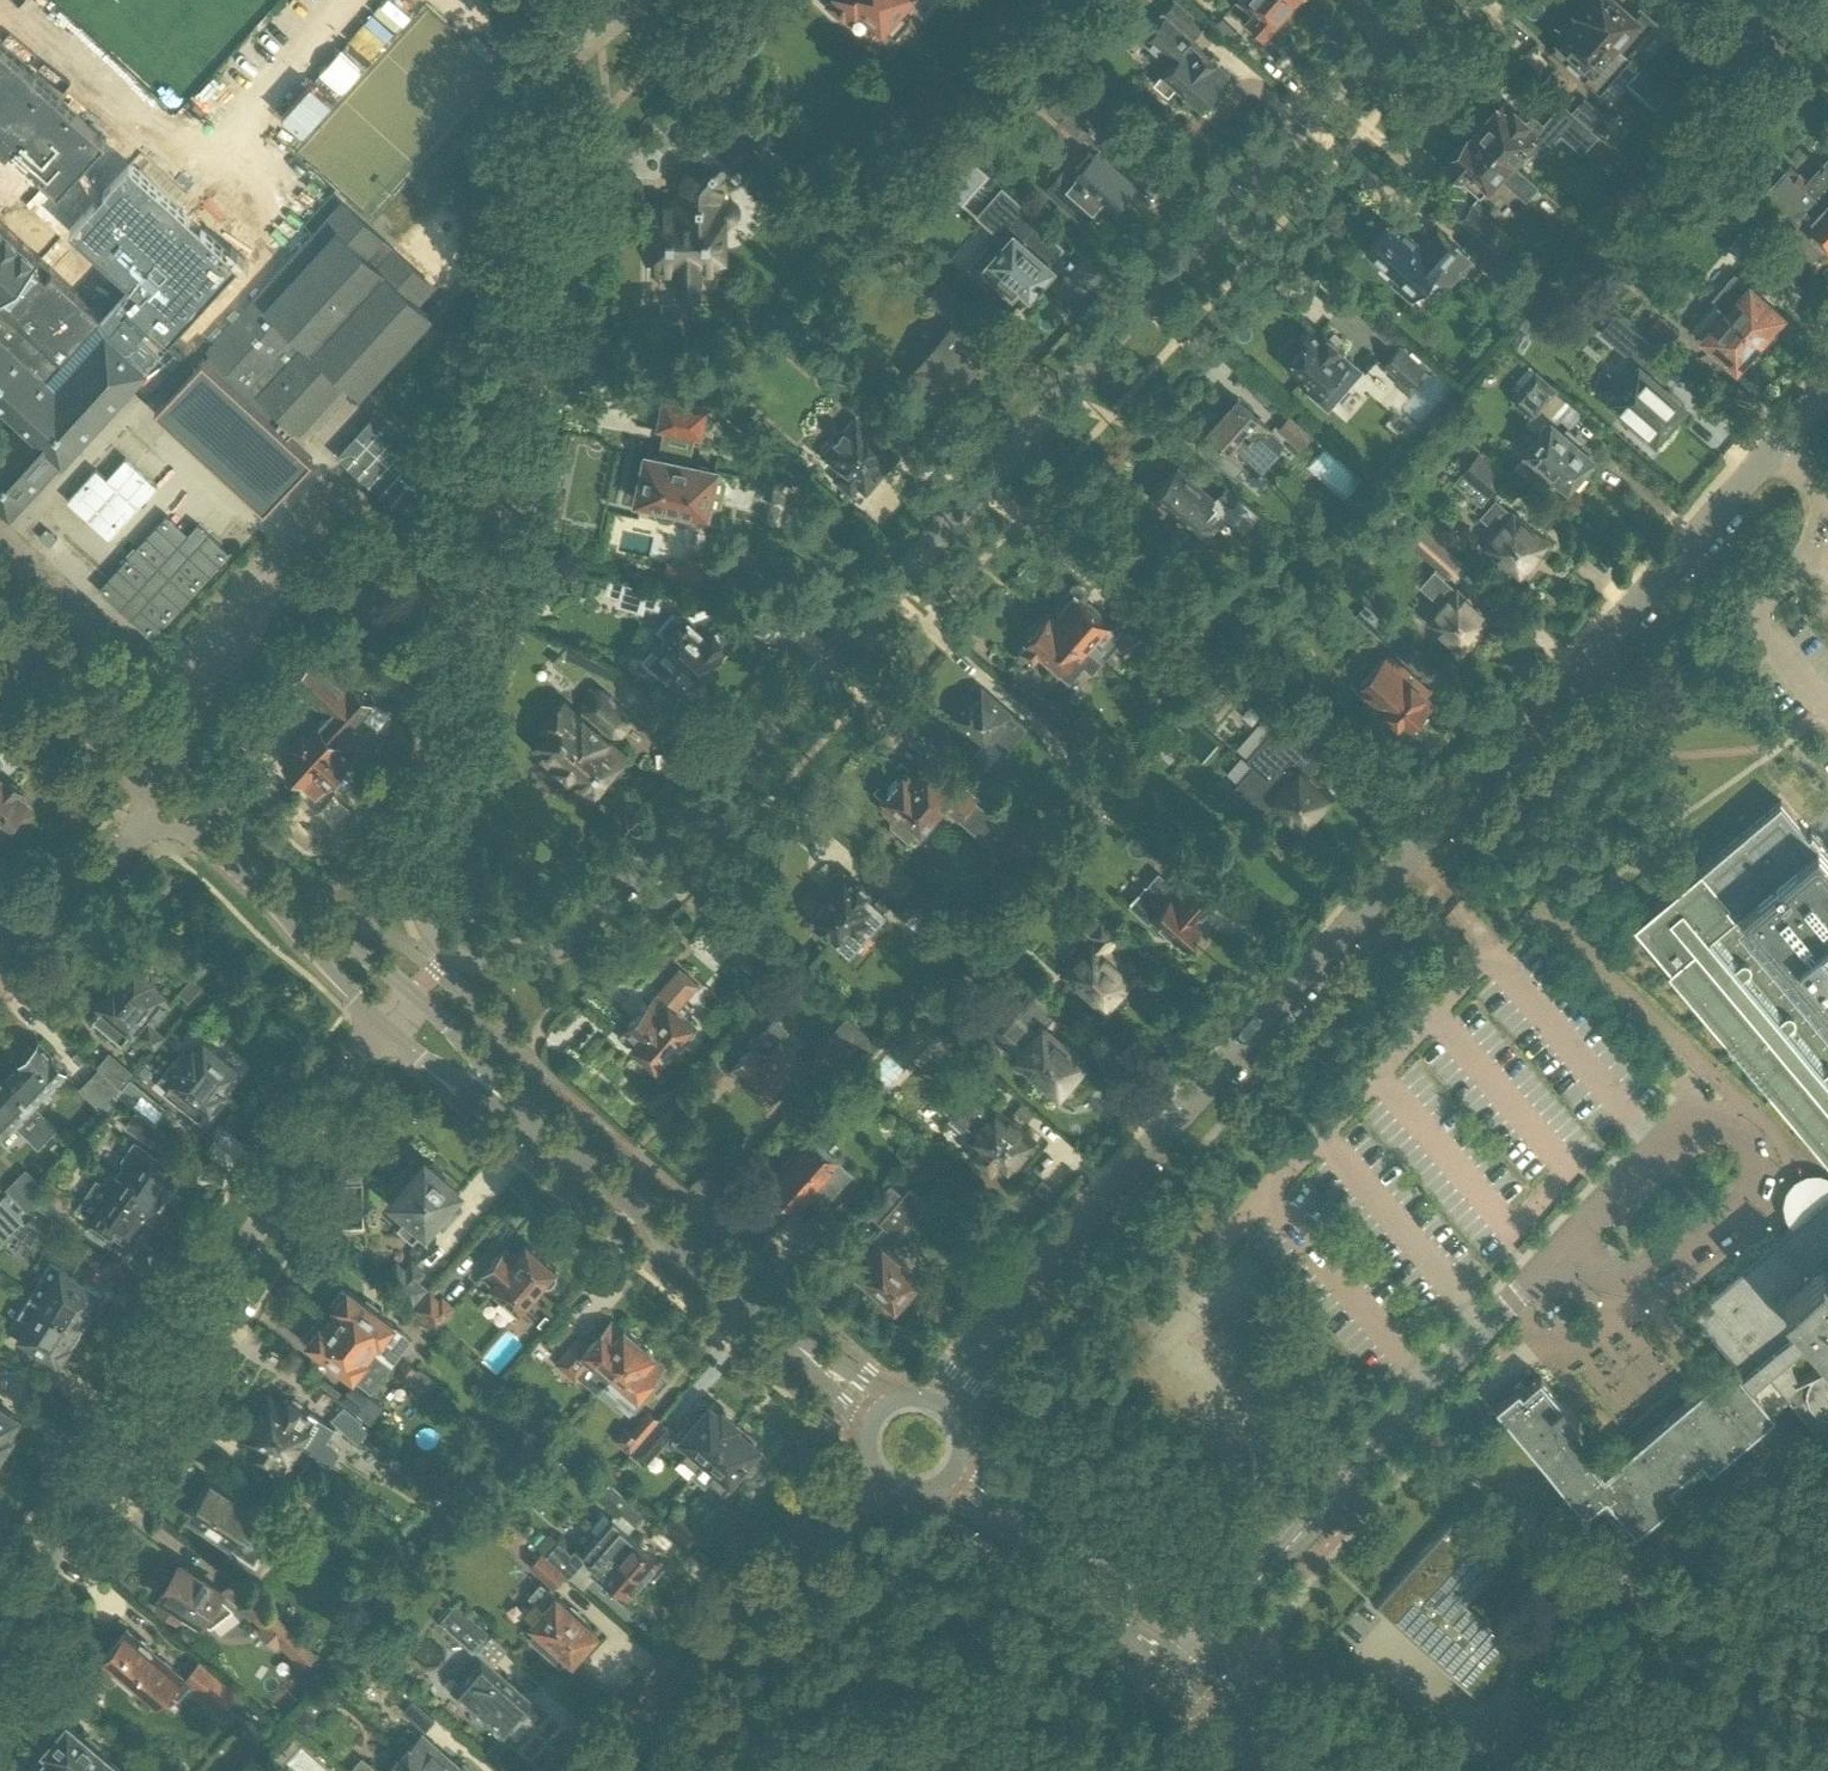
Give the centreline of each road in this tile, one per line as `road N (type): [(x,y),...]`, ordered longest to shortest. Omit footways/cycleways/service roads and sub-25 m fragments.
road 1 (residential): [(1419,0),(571,936),(535,965),(500,971),(465,962),(438,939),(424,887),(535,281),(561,29)]
road 2 (residential): [(943,1403),(1413,855),(1827,397)]
road 3 (residential): [(0,1641),(123,1463),(386,1026)]
road 4 (tertiary): [(876,1409),(500,1099)]
road 5 (residential): [(618,1770),(876,1478)]
road 6 (tertiary): [(1092,1589),(1163,1681),(1232,1723),(1264,1730)]
road 7 (tertiary): [(1264,1730),(1227,1678),(1169,1626),(1092,1589)]
road 8 (residential): [(0,947),(165,794)]
road 9 (tertiary): [(165,794),(0,644)]
road 10 (tertiary): [(306,928),(165,794)]
road 11 (tertiary): [(951,1479),(1092,1589)]
road 12 (tertiary): [(386,1026),(423,1057),(500,1099)]
road 13 (tertiary): [(500,1099),(449,1027),(414,995)]
road 14 (tertiary): [(414,995),(306,928)]
road 15 (tertiary): [(306,928),(386,1026)]

